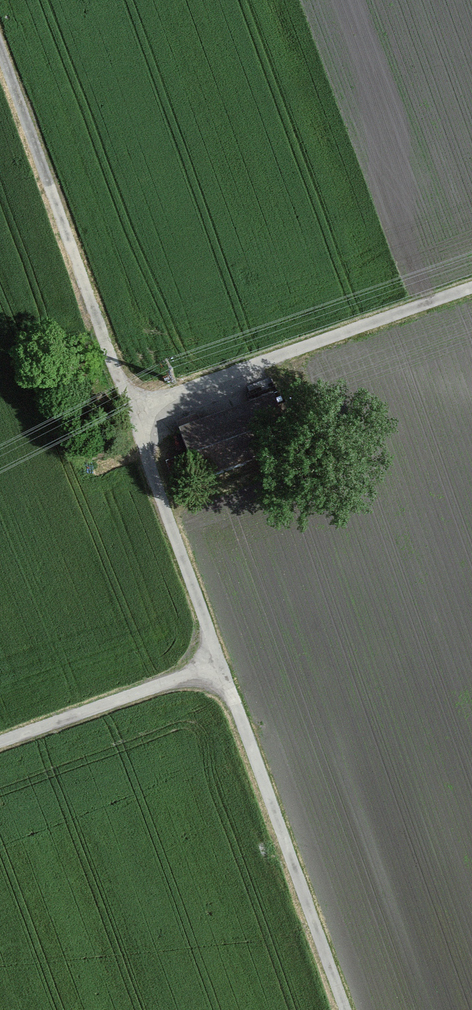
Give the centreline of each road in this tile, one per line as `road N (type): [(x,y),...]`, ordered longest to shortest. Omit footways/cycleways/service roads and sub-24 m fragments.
road 1 (track): [(132,416),(339,1009)]
road 2 (track): [(0,54),(132,416)]
road 3 (track): [(471,294),(132,416)]
road 4 (track): [(215,667),(0,743)]

